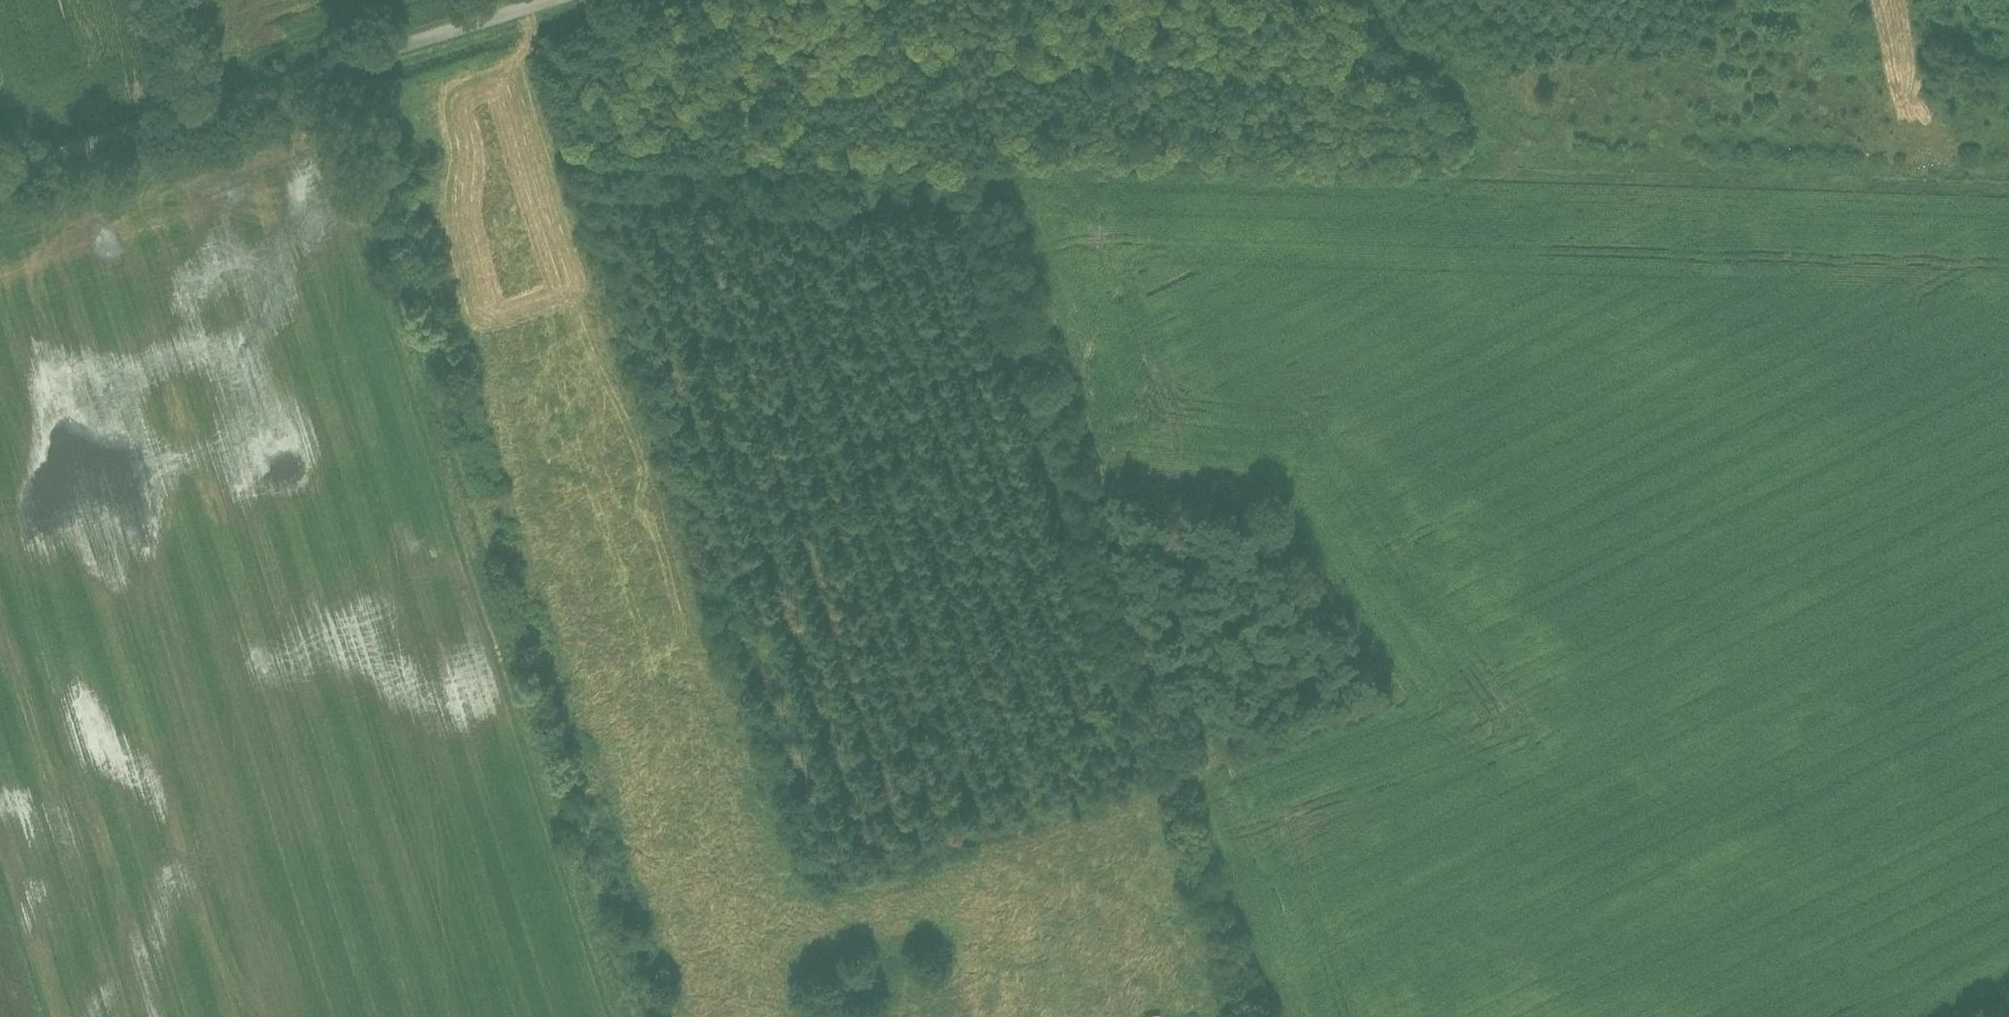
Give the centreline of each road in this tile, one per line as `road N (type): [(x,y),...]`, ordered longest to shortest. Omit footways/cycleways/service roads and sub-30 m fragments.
road 1 (track): [(567,0),(0,181)]

